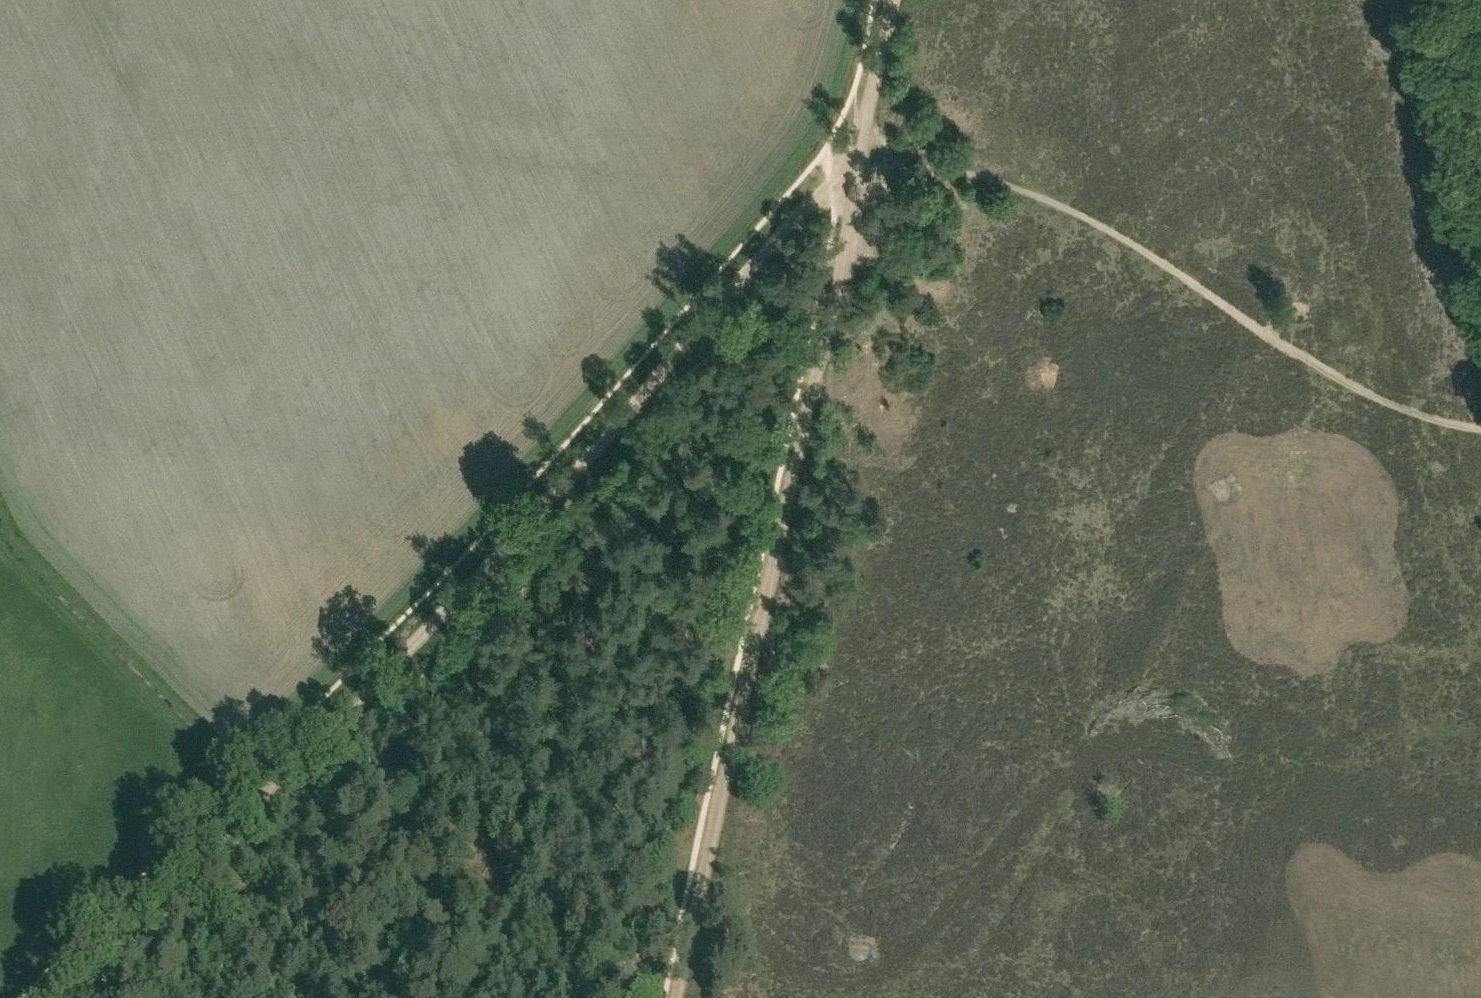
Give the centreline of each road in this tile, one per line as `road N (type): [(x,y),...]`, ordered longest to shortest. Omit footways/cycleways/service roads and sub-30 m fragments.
road 1 (track): [(859,148),(424,627),(54,997)]
road 2 (track): [(676,997),(859,148)]
road 3 (track): [(859,148),(893,0)]
road 4 (track): [(1480,137),(1454,0)]

